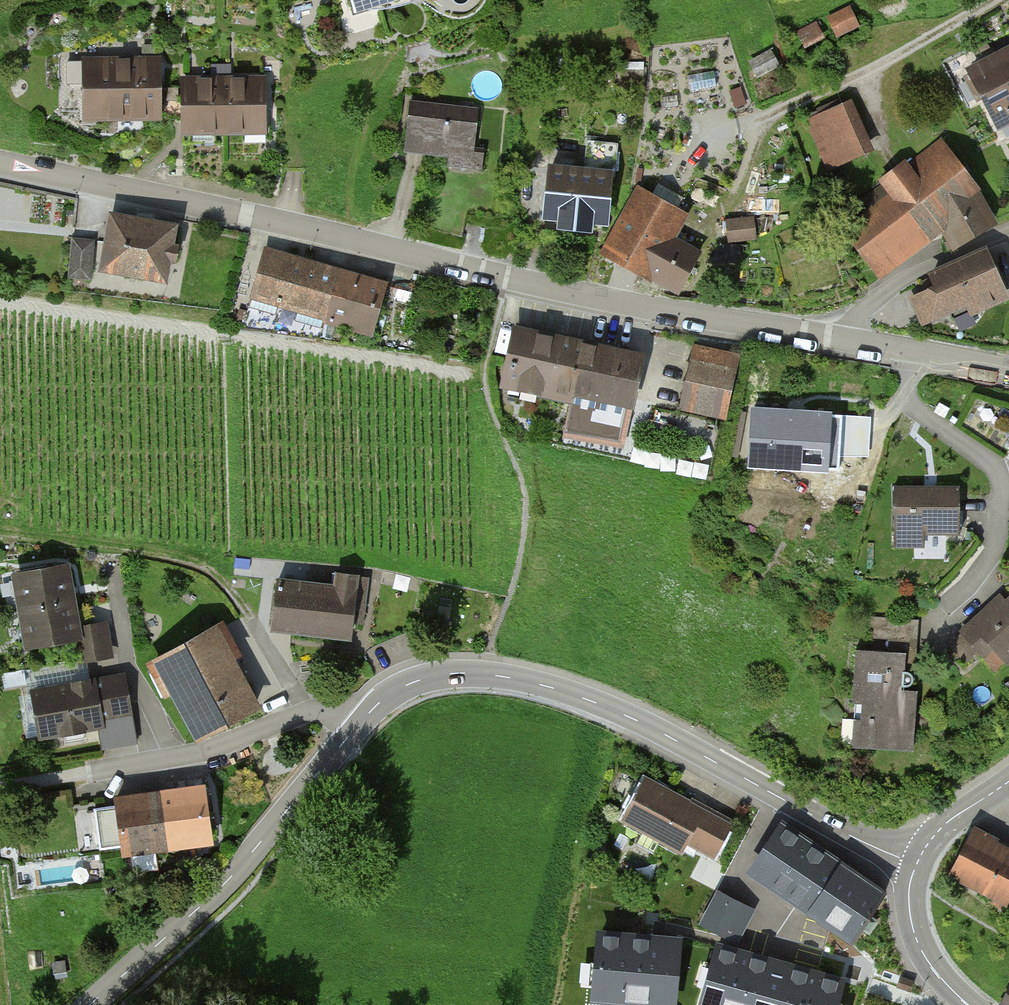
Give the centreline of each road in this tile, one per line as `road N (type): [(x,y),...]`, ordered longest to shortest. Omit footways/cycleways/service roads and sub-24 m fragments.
road 1 (unclassified): [(849,341),(611,301),(0,162)]
road 2 (tertiary): [(915,866),(624,714),(532,682),(430,677),(378,704),(360,725)]
road 3 (track): [(0,301),(386,356),(455,377),(484,374)]
road 4 (tertiary): [(360,725),(229,882),(91,1004)]
road 5 (track): [(0,535),(113,547),(204,568),(257,627),(308,715)]
road 6 (residential): [(913,353),(909,402),(991,464),(1001,487),(998,541),(944,608)]
road 7 (residential): [(360,725),(346,713),(320,710),(205,752),(92,773)]
road 8 (residential): [(849,341),(862,313),(905,279),(1008,232)]
road 9 (tertiary): [(968,1004),(929,965),(912,925),(915,866)]
road 10 (tertiary): [(1008,781),(945,824),(915,866)]

